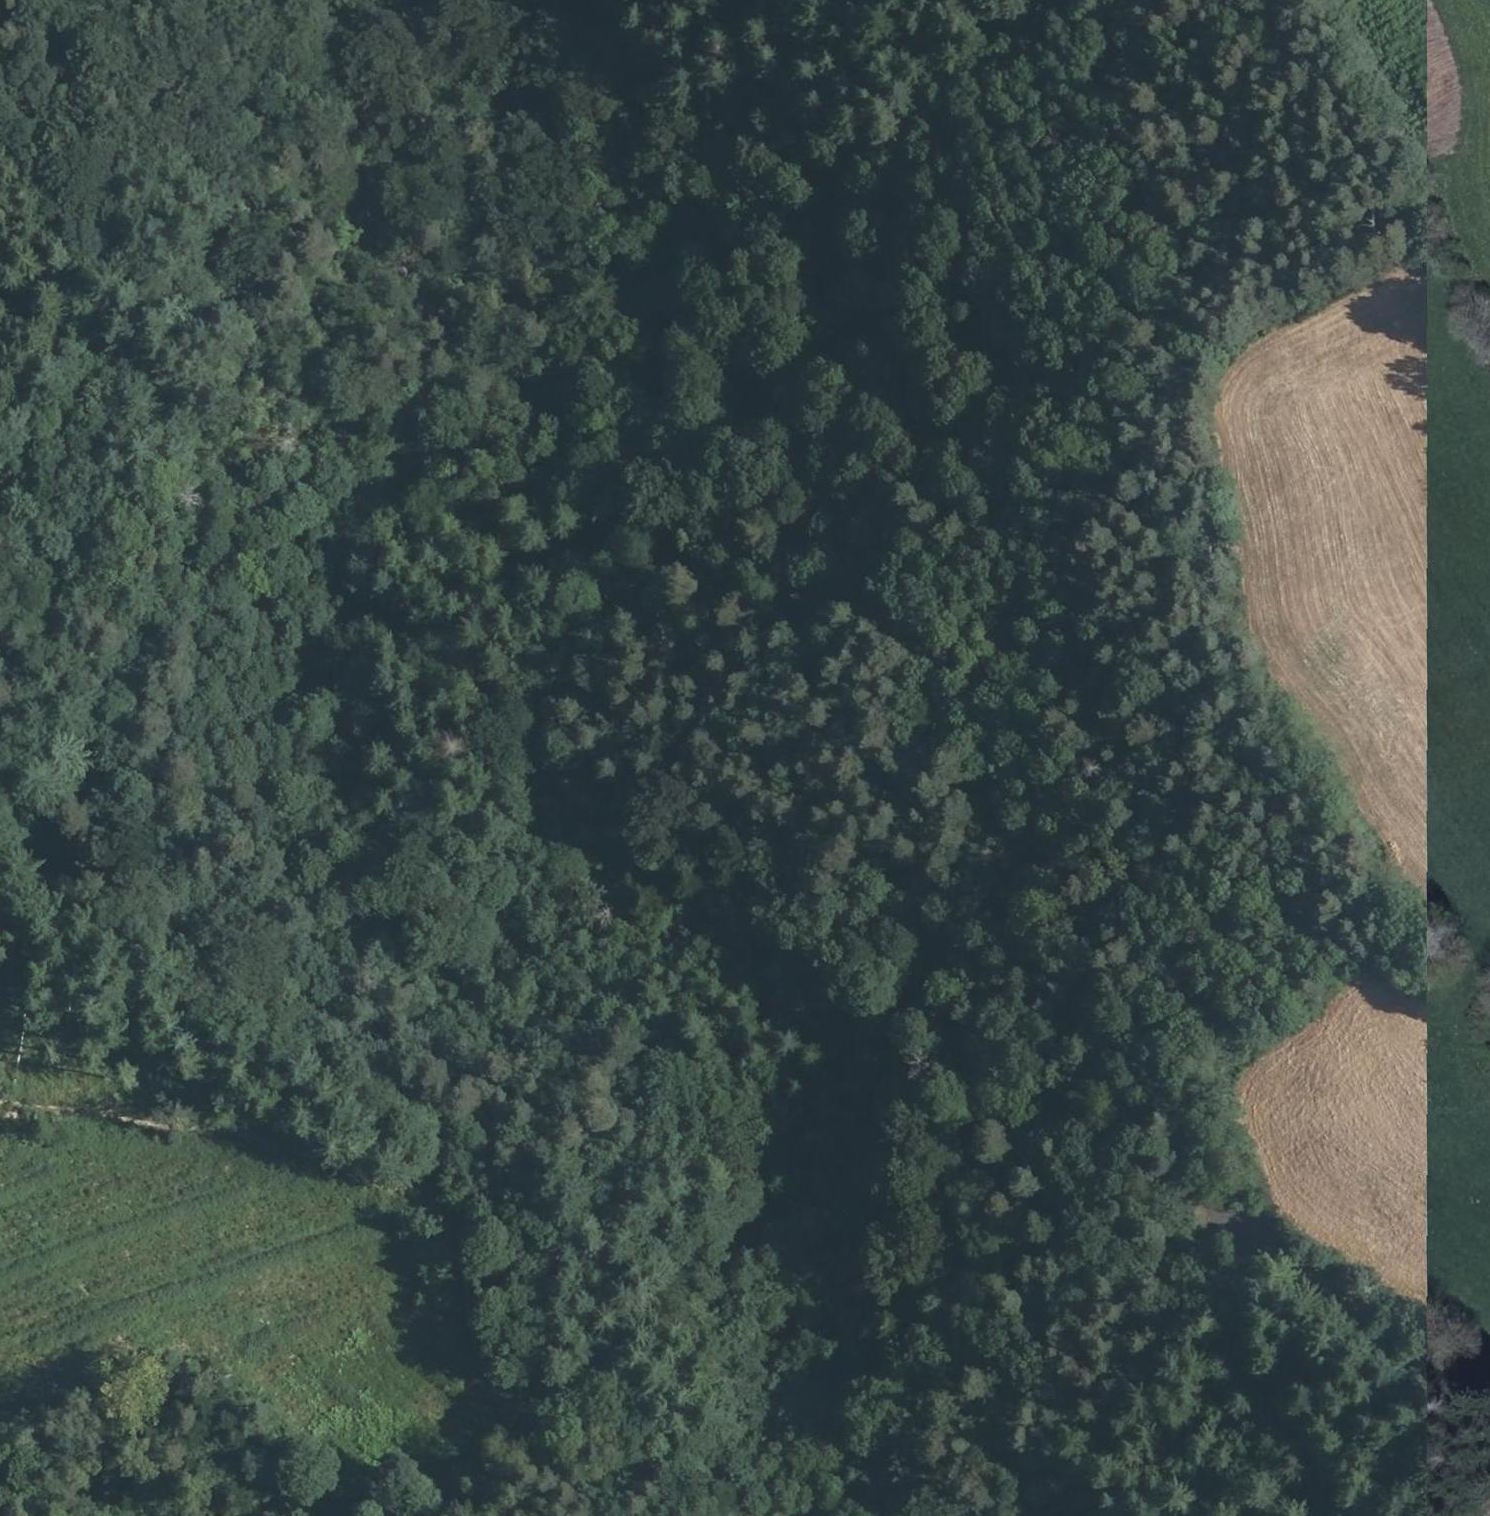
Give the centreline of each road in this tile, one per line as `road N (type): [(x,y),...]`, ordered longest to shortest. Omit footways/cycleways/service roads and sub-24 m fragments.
road 1 (track): [(742,1515),(707,1479),(513,1391),(445,1242),(332,1065),(187,944),(91,835),(34,727),(91,340),(30,179),(0,135)]
road 2 (unclassified): [(1489,1389),(1259,1244),(1203,1279),(1231,1363),(1350,1515)]

